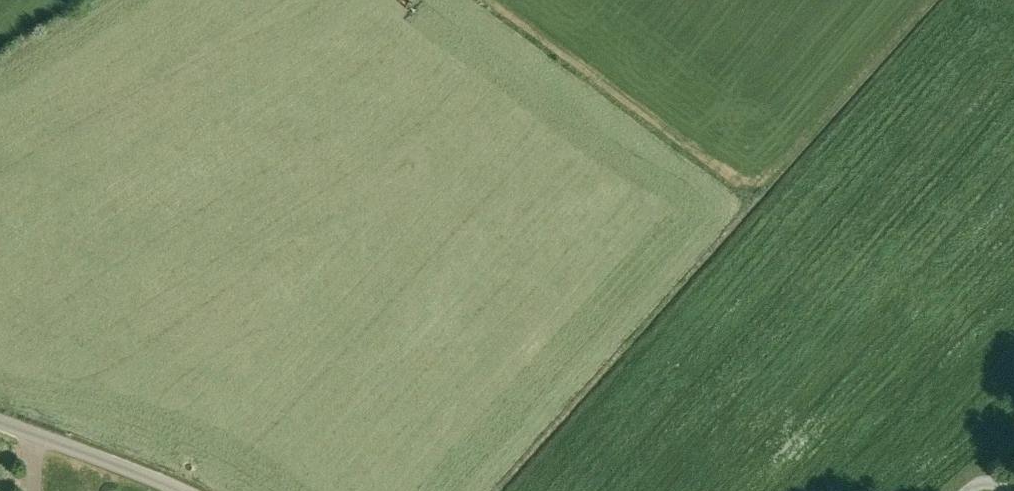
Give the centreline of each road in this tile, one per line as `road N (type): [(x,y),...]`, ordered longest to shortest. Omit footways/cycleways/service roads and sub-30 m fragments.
road 1 (unclassified): [(185,490),(0,422)]

